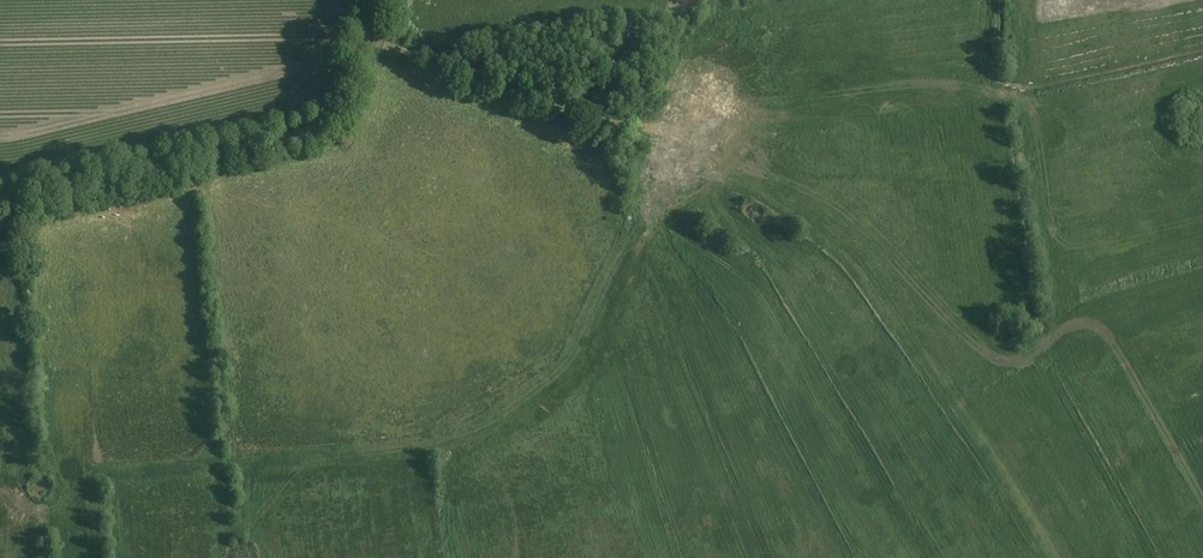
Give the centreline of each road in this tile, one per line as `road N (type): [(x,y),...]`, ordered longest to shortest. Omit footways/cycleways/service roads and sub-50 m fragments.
road 1 (unclassified): [(0,201),(311,131),(334,102),(375,0)]

